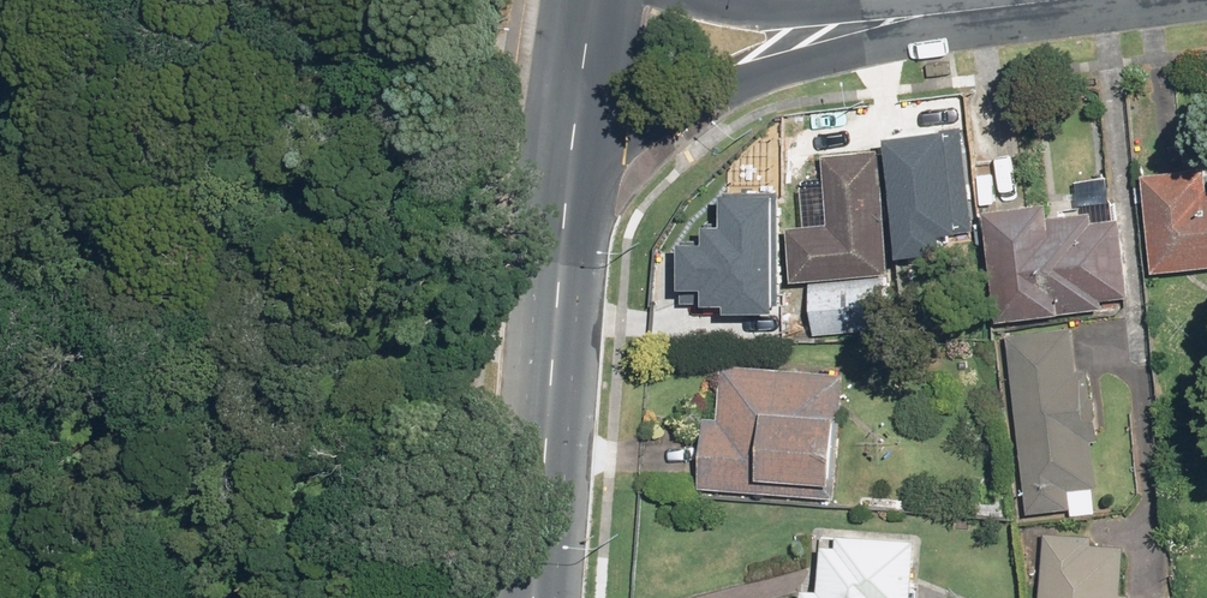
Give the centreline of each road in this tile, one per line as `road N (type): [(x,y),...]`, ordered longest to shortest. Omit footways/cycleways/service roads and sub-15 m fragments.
road 1 (primary): [(536,597),(566,200)]
road 2 (tertiary): [(852,34),(634,129),(566,200)]
road 3 (tertiary): [(852,34),(1101,0)]
road 4 (primary): [(566,200),(595,0)]
road 5 (tertiary): [(701,0),(735,14),(852,34)]

